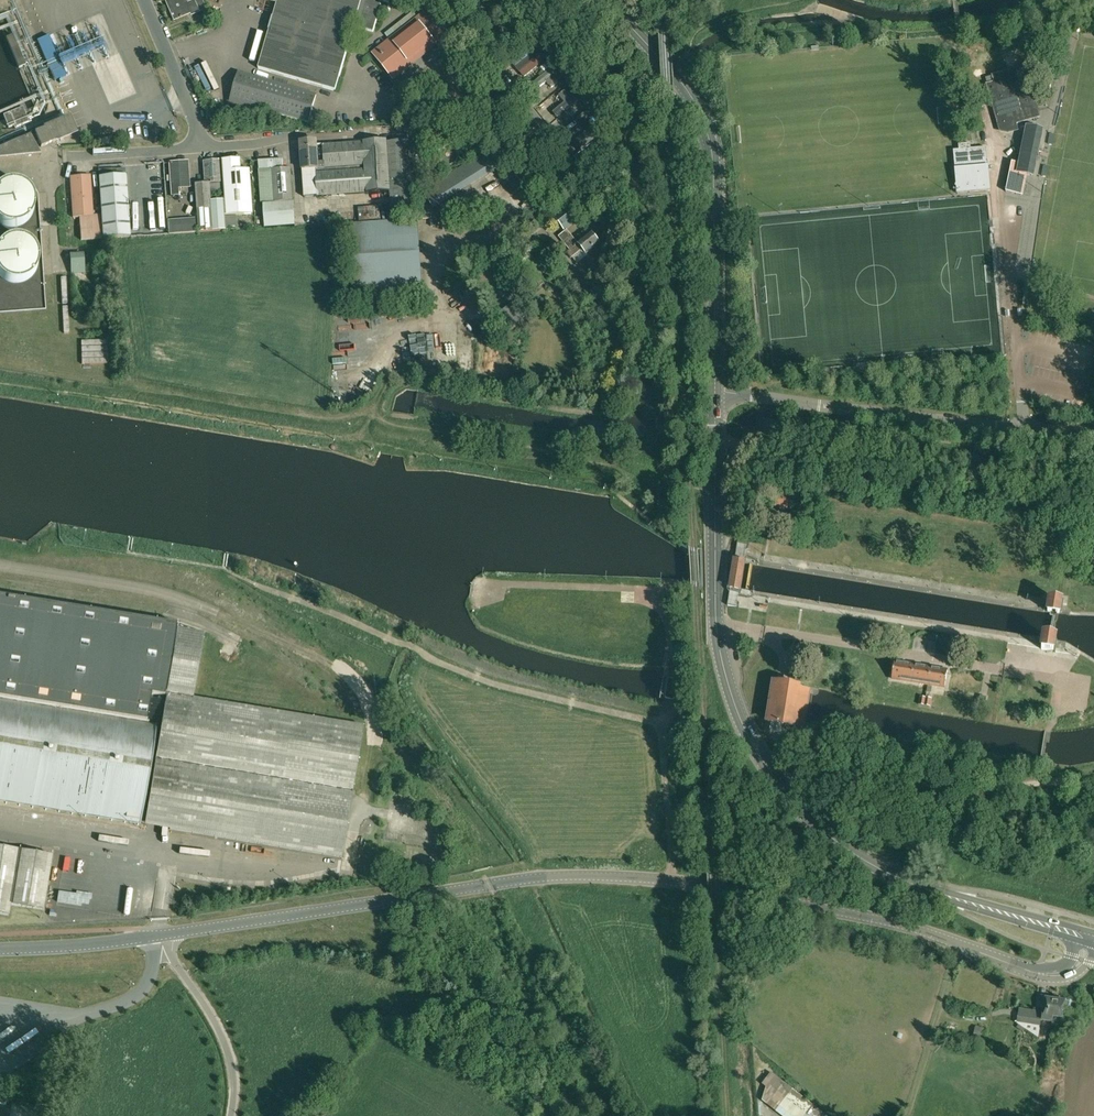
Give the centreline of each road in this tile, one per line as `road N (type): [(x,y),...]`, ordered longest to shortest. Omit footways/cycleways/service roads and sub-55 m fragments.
road 1 (unclassified): [(1087,938),(1076,968),(1046,976),(920,931),(823,908),(705,885),(593,877),(173,933)]
road 2 (tertiary): [(1087,938),(879,870),(824,833),(765,764),(735,707),(717,635),(715,392)]
road 3 (tertiary): [(715,392),(710,140),(695,101),(606,0)]
road 4 (unclassified): [(1093,433),(715,392)]
road 5 (unclassified): [(617,220),(464,31),(450,0)]
road 6 (unclassified): [(232,1115),(223,1039),(175,962),(173,933)]
road 7 (unclassified): [(0,950),(173,933)]
road 8 (unclassified): [(205,147),(143,0)]
road 9 (track): [(673,881),(662,725)]
road 10 (unclassified): [(62,158),(205,147)]

